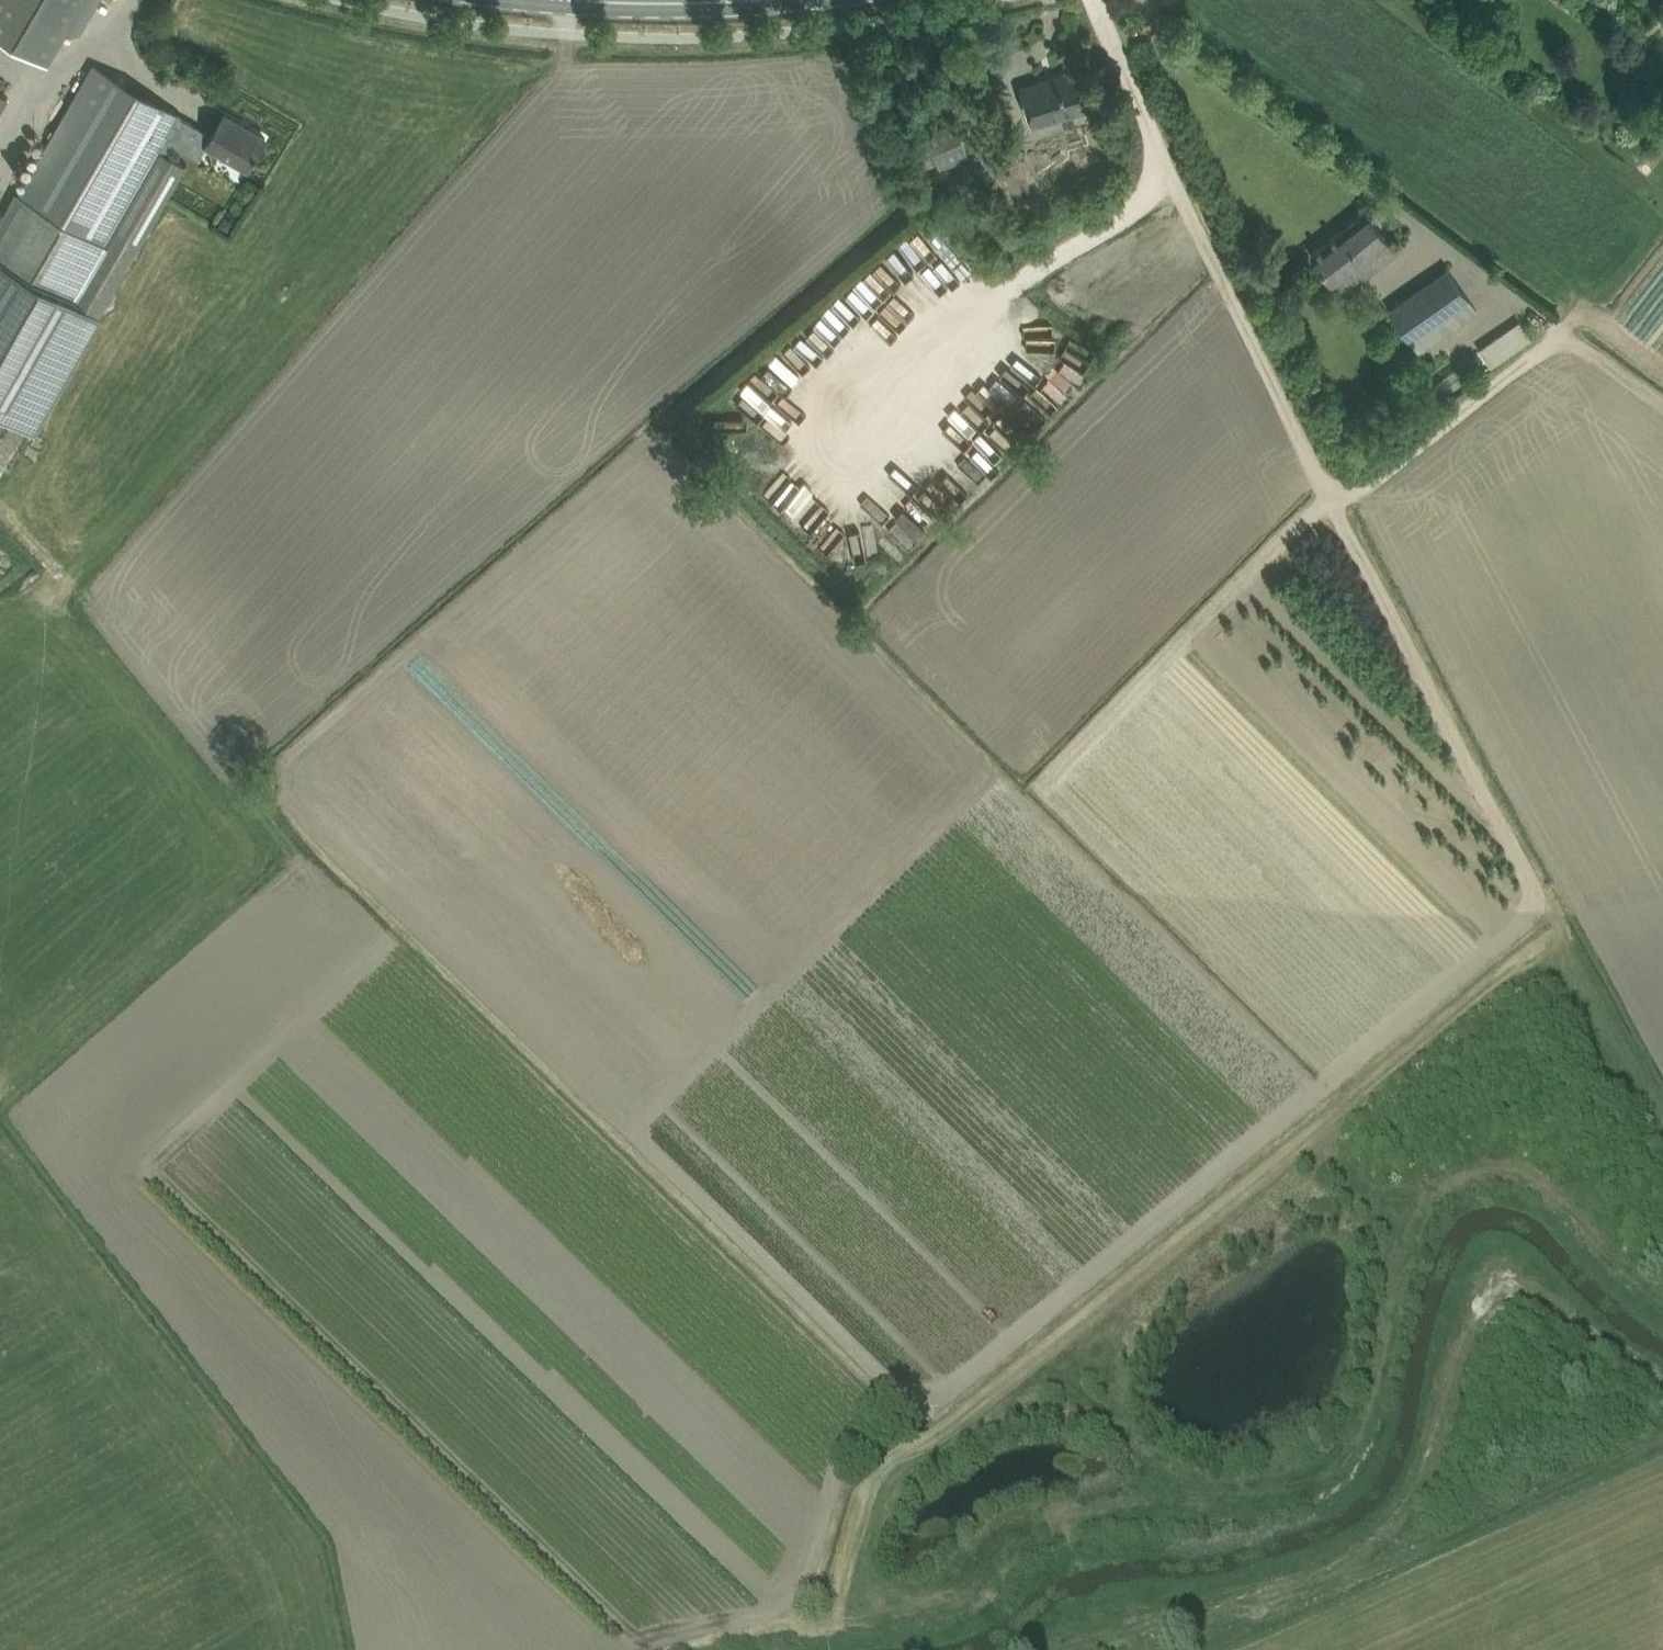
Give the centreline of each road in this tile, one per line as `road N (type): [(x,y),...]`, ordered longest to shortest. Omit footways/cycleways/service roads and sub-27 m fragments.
road 1 (secondary): [(735,0),(562,0)]

